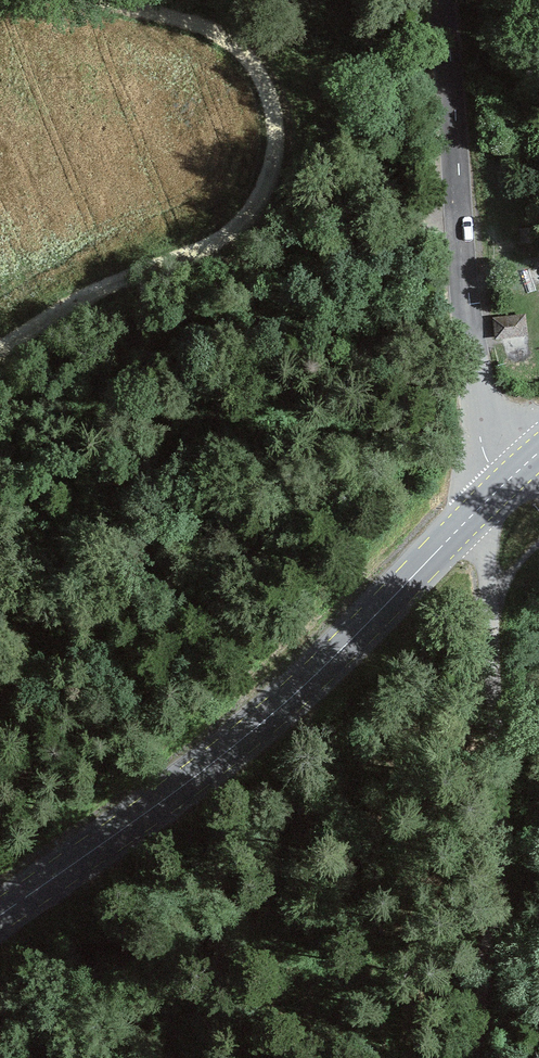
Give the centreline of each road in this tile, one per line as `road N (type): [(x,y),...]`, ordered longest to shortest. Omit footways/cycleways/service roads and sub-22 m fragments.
road 1 (secondary): [(0,915),(253,730),(486,501)]
road 2 (unclassified): [(0,348),(113,282),(206,247),(258,199),(271,171),(275,118),(254,71),(221,40),(80,0)]
road 3 (track): [(477,1057),(506,816),(486,501)]
road 4 (unclassified): [(486,501),(443,0)]

